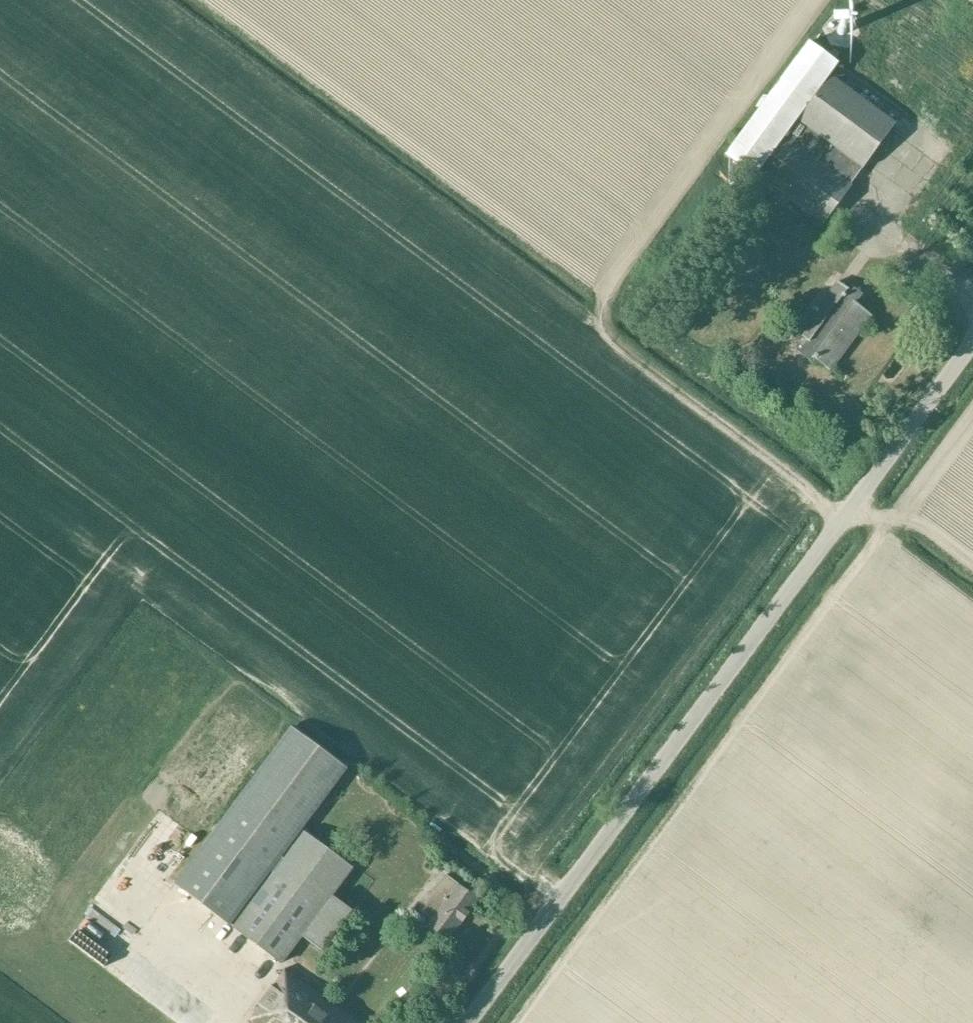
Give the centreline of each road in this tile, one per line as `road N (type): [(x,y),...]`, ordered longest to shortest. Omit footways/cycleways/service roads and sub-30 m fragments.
road 1 (unclassified): [(468,1022),(972,343)]

